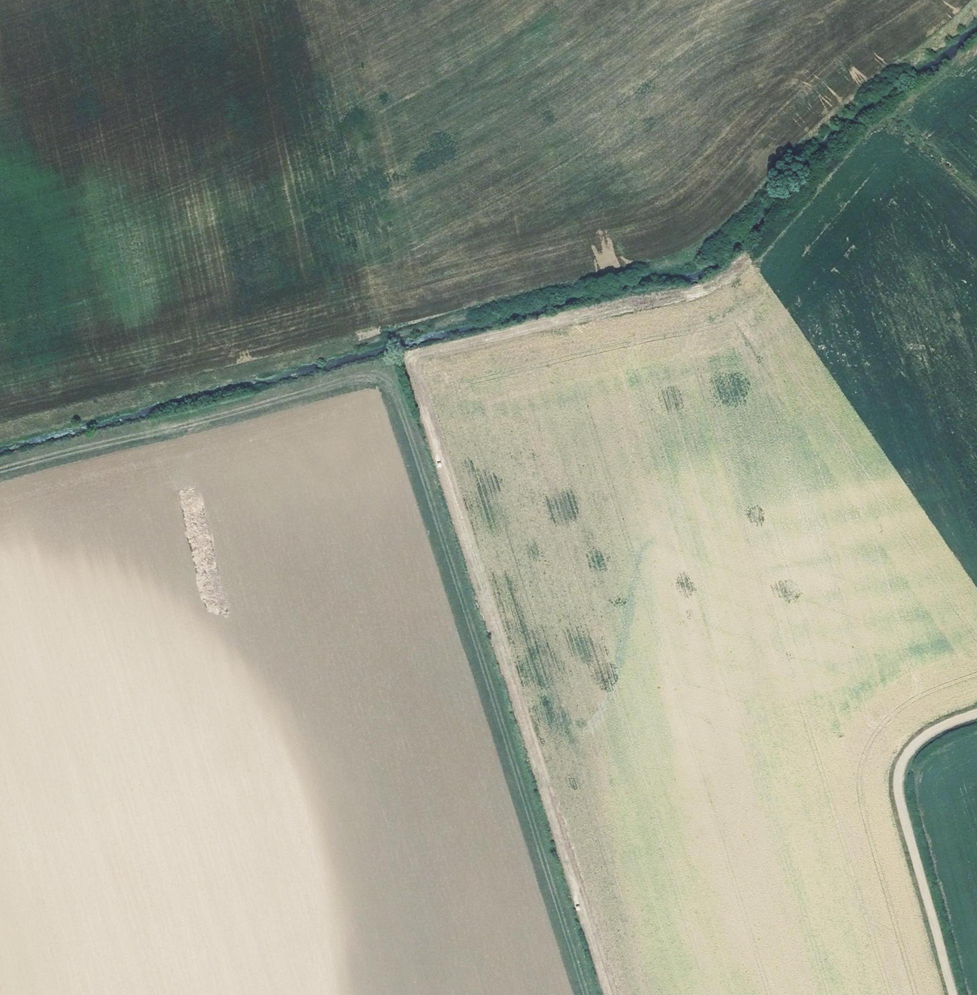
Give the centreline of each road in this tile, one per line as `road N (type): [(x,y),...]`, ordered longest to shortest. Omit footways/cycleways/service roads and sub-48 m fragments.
road 1 (track): [(0,479),(376,381)]
road 2 (track): [(953,994),(898,780),(914,747),(976,717)]

